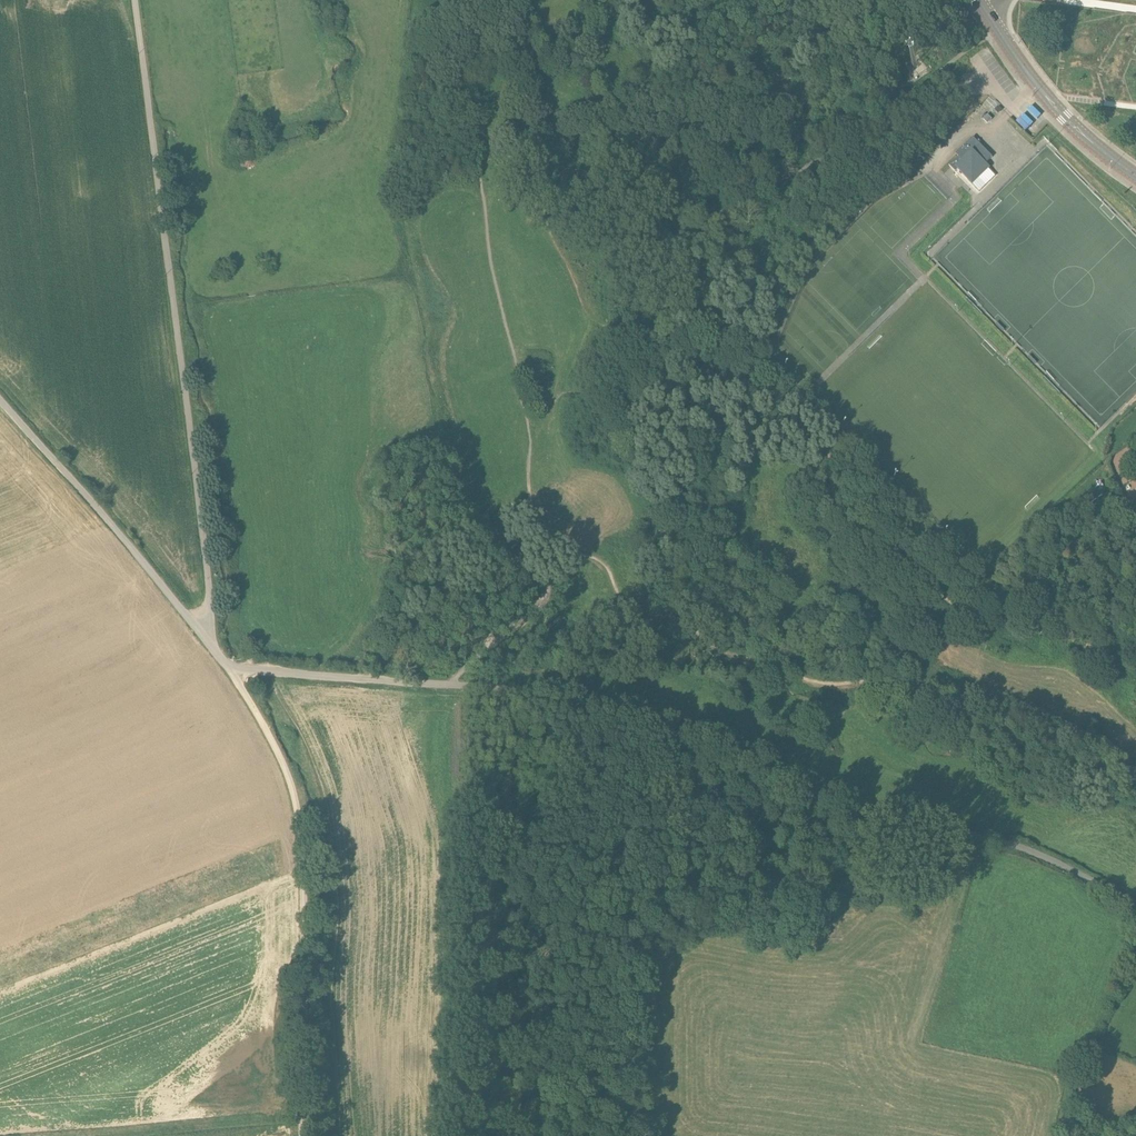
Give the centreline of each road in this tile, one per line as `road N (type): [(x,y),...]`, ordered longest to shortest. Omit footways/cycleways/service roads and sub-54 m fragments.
road 1 (track): [(228,667),(275,749),(297,812),(301,1135)]
road 2 (track): [(0,403),(211,645)]
road 3 (tertiary): [(1135,175),(1065,116),(982,5)]

